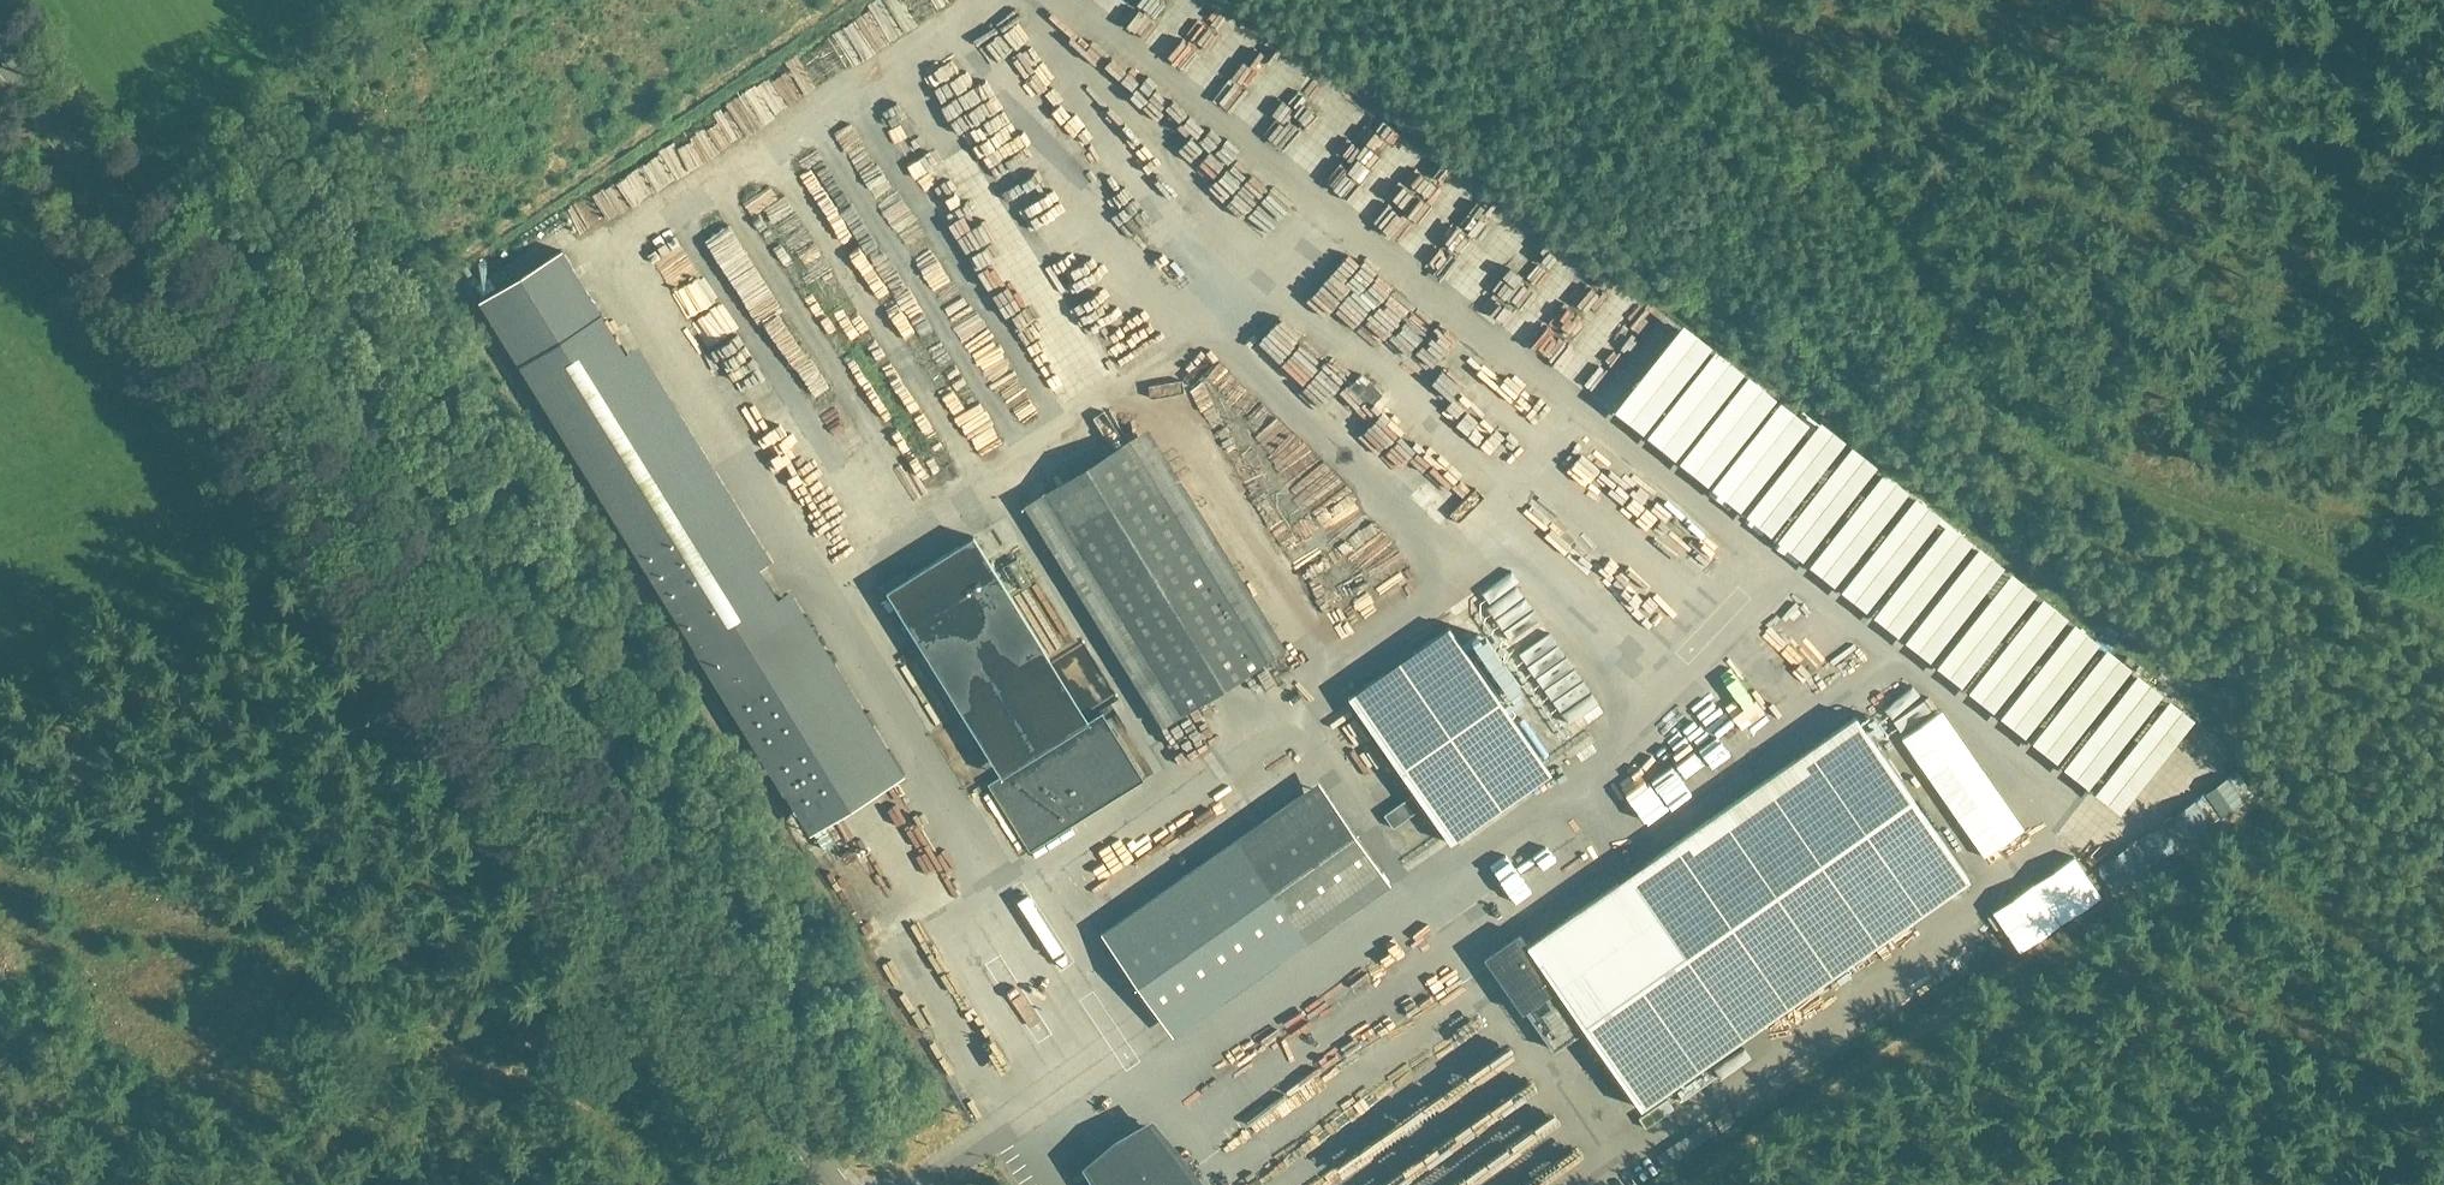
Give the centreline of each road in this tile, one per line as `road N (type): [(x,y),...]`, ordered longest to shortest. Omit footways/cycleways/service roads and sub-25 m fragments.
road 1 (tertiary): [(834,1184),(0,50)]
road 2 (track): [(1717,0),(2088,472),(2443,613)]
road 3 (track): [(393,0),(136,234)]
road 4 (track): [(2164,506),(2443,513)]

